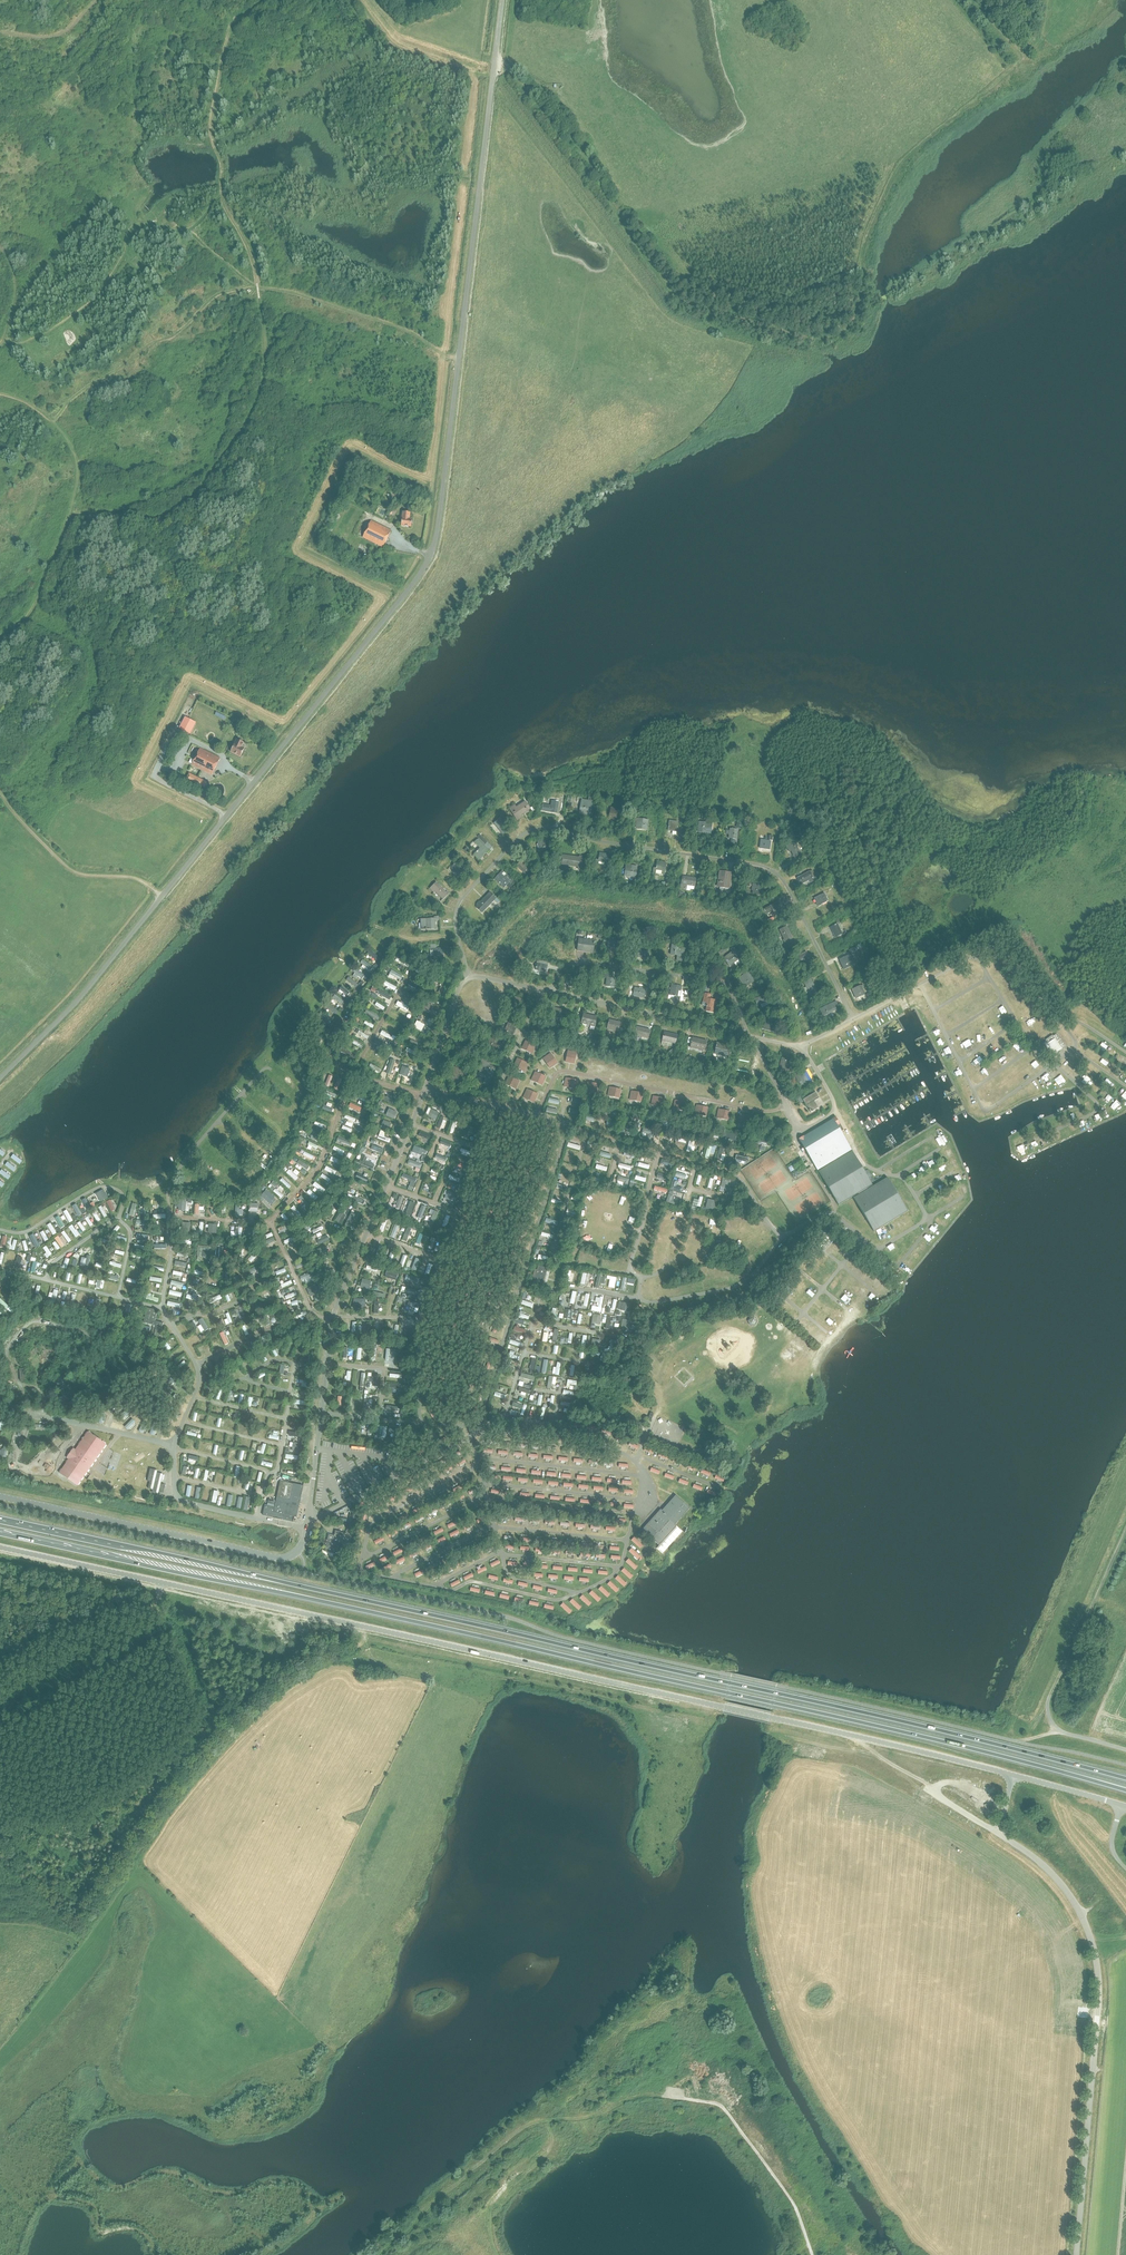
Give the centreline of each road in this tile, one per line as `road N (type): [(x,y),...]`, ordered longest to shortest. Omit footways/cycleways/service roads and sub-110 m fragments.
road 1 (unclassified): [(0,1075),(100,972),(429,556),(502,0)]
road 2 (trunk): [(0,1532),(946,1742),(1125,1791)]
road 3 (trunk): [(1125,1779),(0,1520)]
road 4 (unclassified): [(0,1547),(1012,1774)]
road 5 (unclassified): [(1078,2254),(1098,1967),(1077,1905),(1054,1876),(999,1834)]
road 6 (unclassified): [(1125,1751),(1054,1726),(1047,1702),(1125,1531)]
road 7 (unclassified): [(275,1556),(0,1496)]

